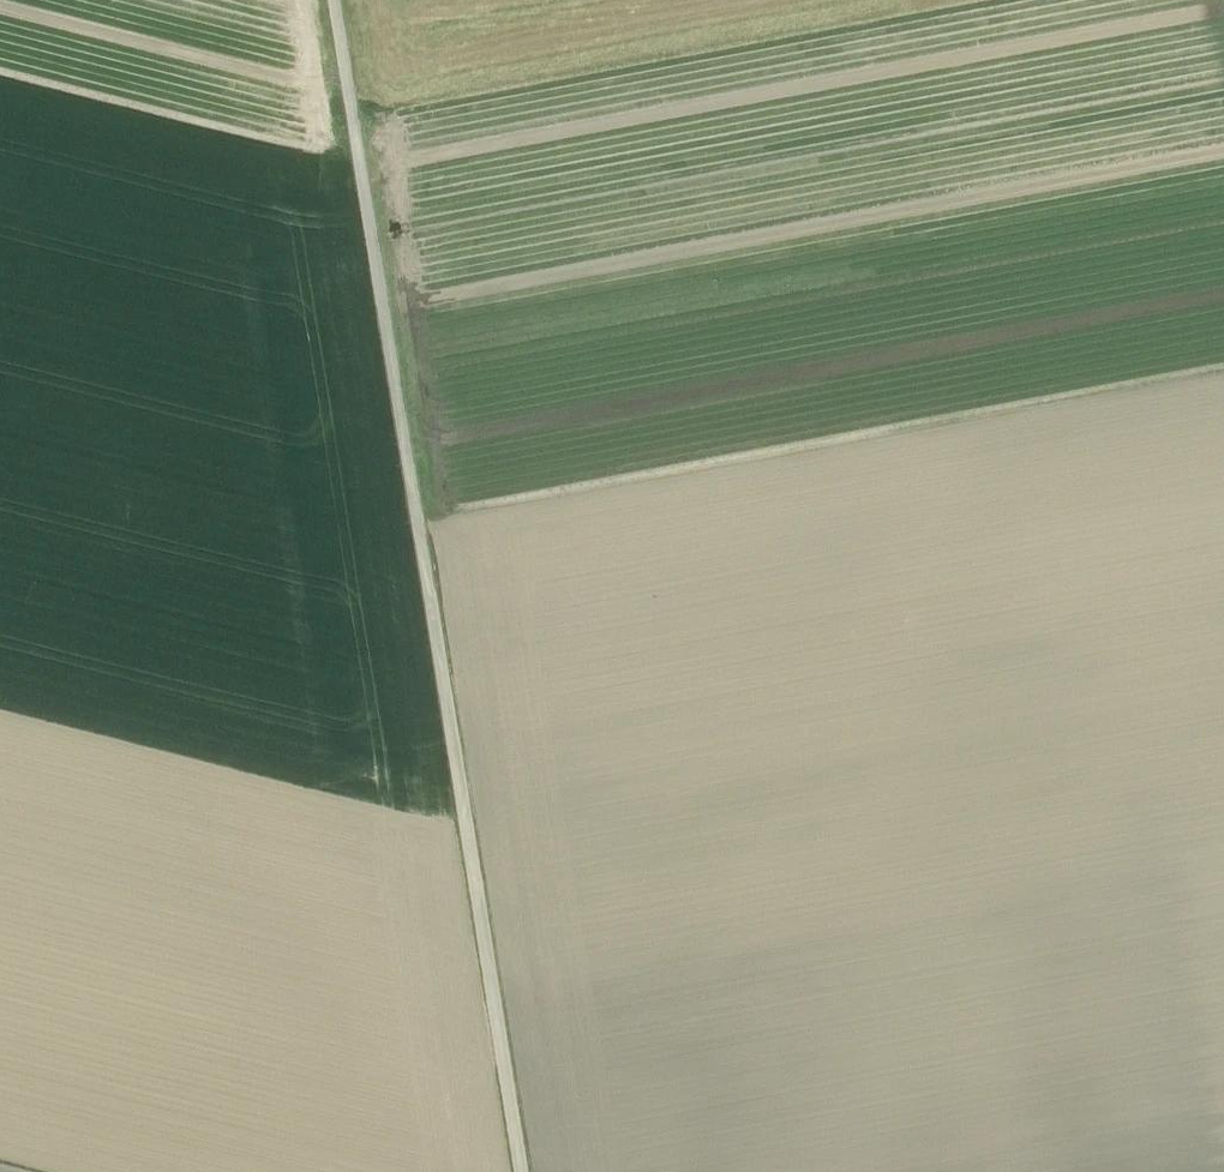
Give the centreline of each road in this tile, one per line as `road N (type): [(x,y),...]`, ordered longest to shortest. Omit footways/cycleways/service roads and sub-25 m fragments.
road 1 (unclassified): [(335,0),(524,1171)]

